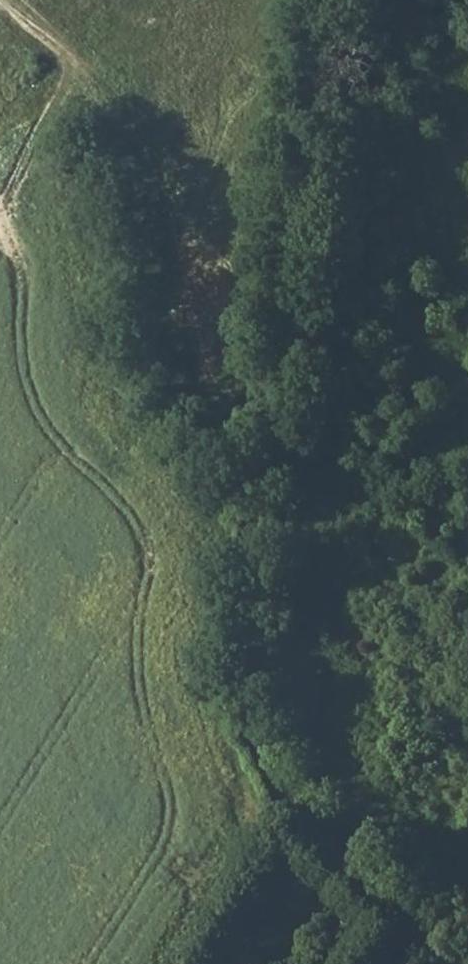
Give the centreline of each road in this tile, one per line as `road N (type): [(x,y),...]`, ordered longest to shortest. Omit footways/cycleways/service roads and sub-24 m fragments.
road 1 (track): [(0,15),(94,86),(145,169),(227,433),(275,490)]
road 2 (residential): [(462,963),(302,808),(272,751),(247,675),(275,490)]

